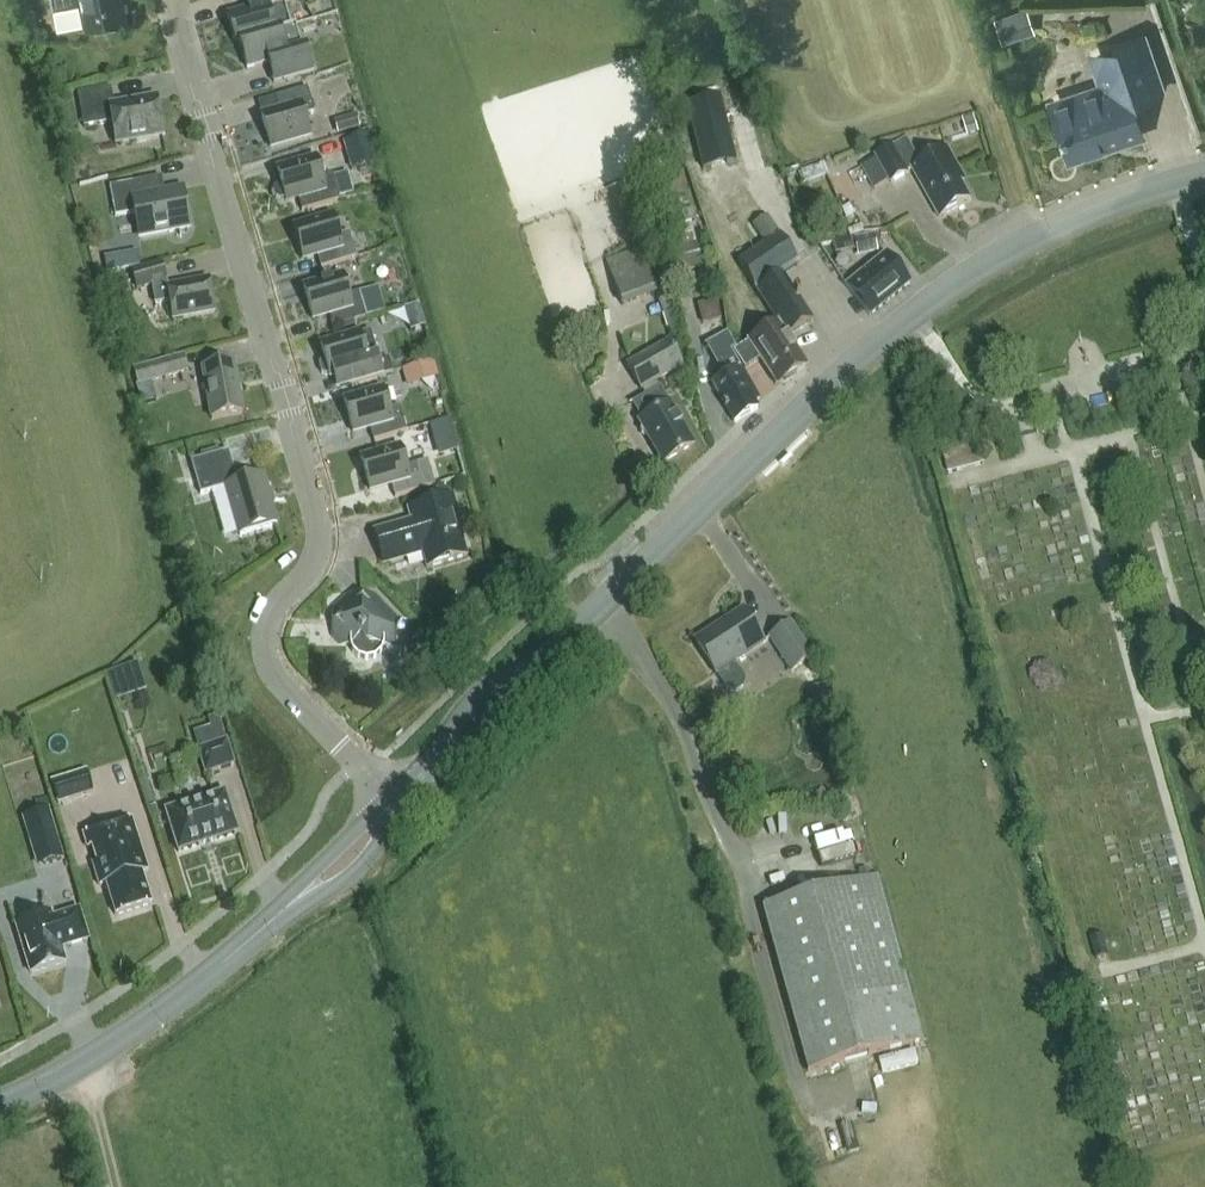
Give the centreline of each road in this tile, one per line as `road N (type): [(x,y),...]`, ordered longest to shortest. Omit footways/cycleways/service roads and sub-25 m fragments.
road 1 (residential): [(172,0),(316,511),(316,554),(267,619),(267,660),(358,764)]
road 2 (secondary): [(548,655),(912,313),(998,256),(1082,217),(1204,177)]
road 3 (secondary): [(0,1105),(171,1003),(272,919)]
road 4 (secondary): [(548,655),(473,695),(394,791)]
road 5 (secondary): [(407,801),(543,670),(548,655)]
road 6 (secondary): [(272,919),(356,870),(407,801)]
road 7 (secondary): [(394,791),(272,919)]

